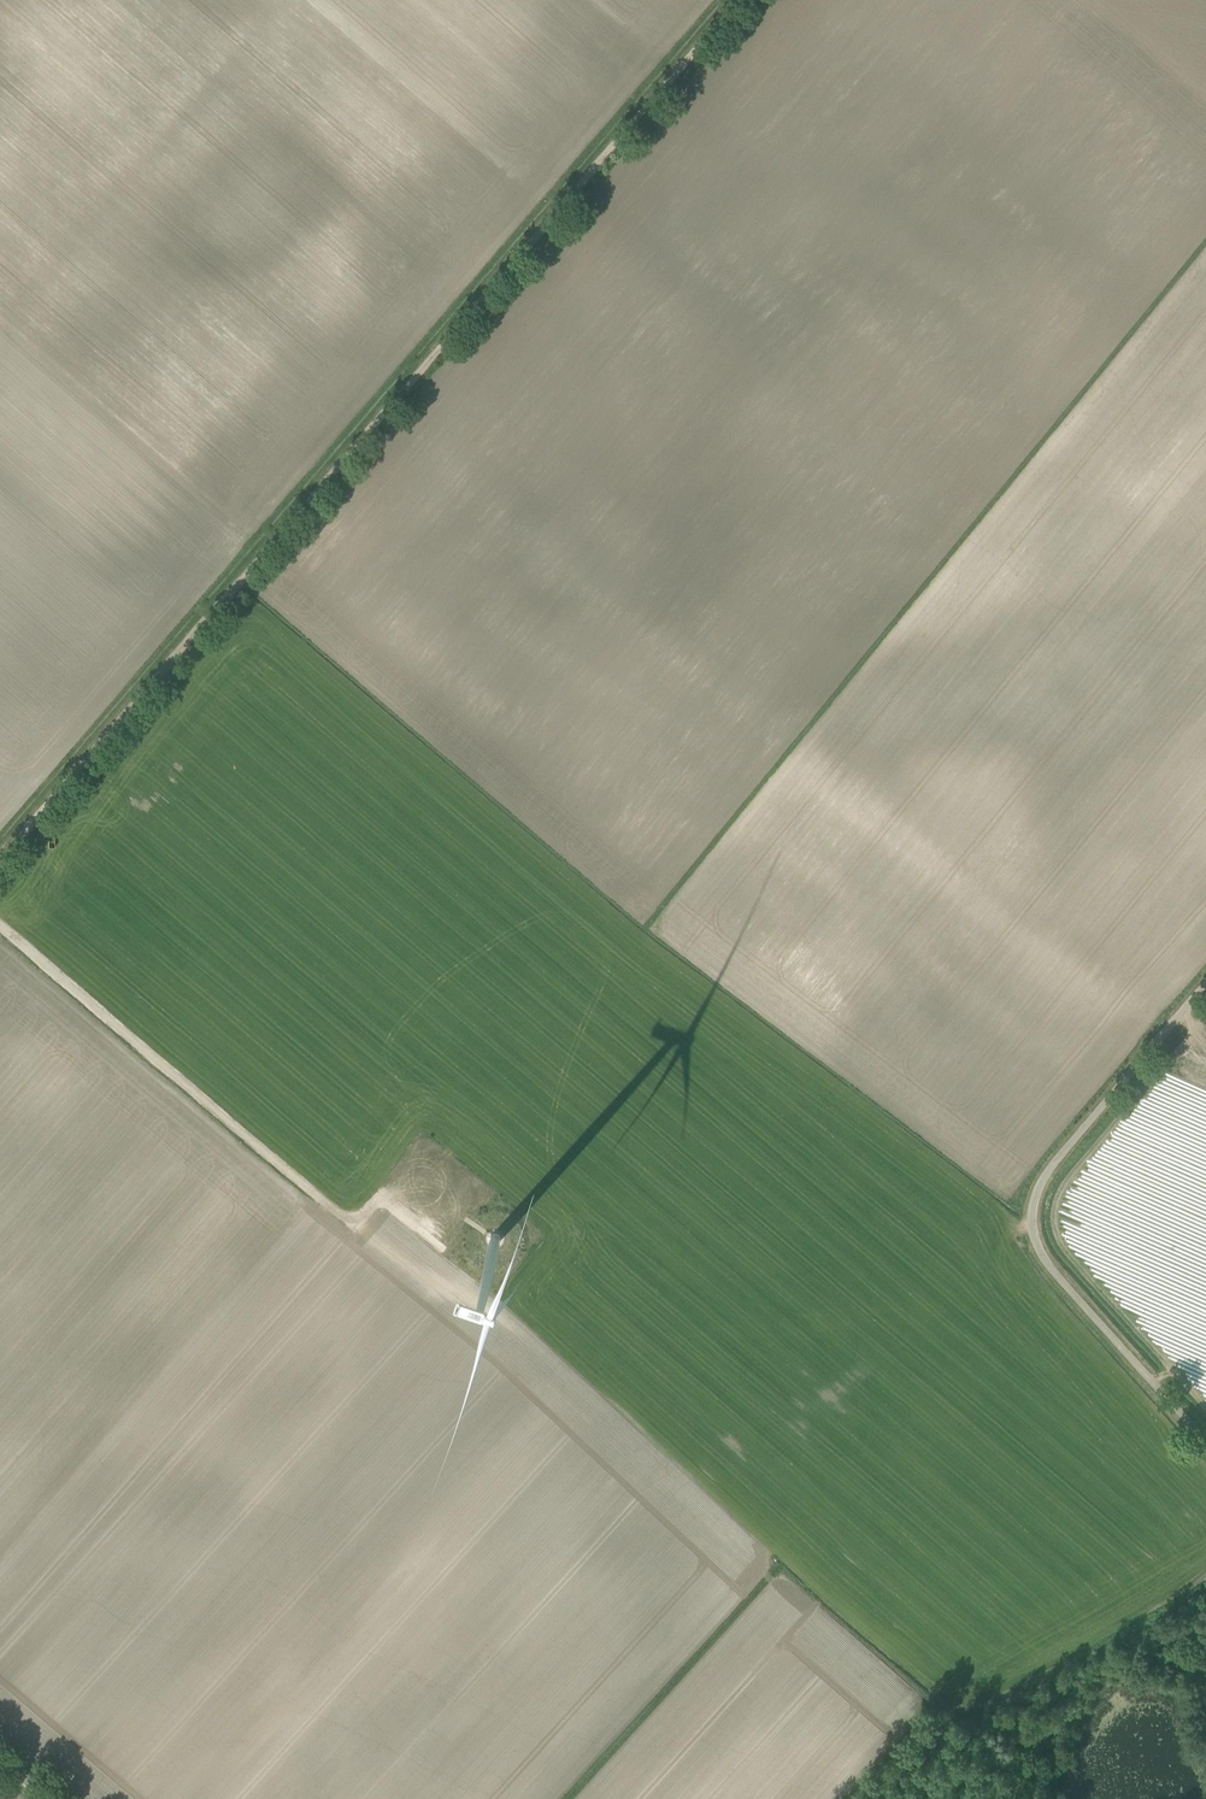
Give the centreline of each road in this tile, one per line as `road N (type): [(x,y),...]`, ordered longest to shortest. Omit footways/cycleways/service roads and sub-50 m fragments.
road 1 (track): [(740,0),(0,860)]
road 2 (unclassified): [(1205,1442),(1041,1257),(1033,1221),(1038,1188),(1057,1160),(1205,983)]

